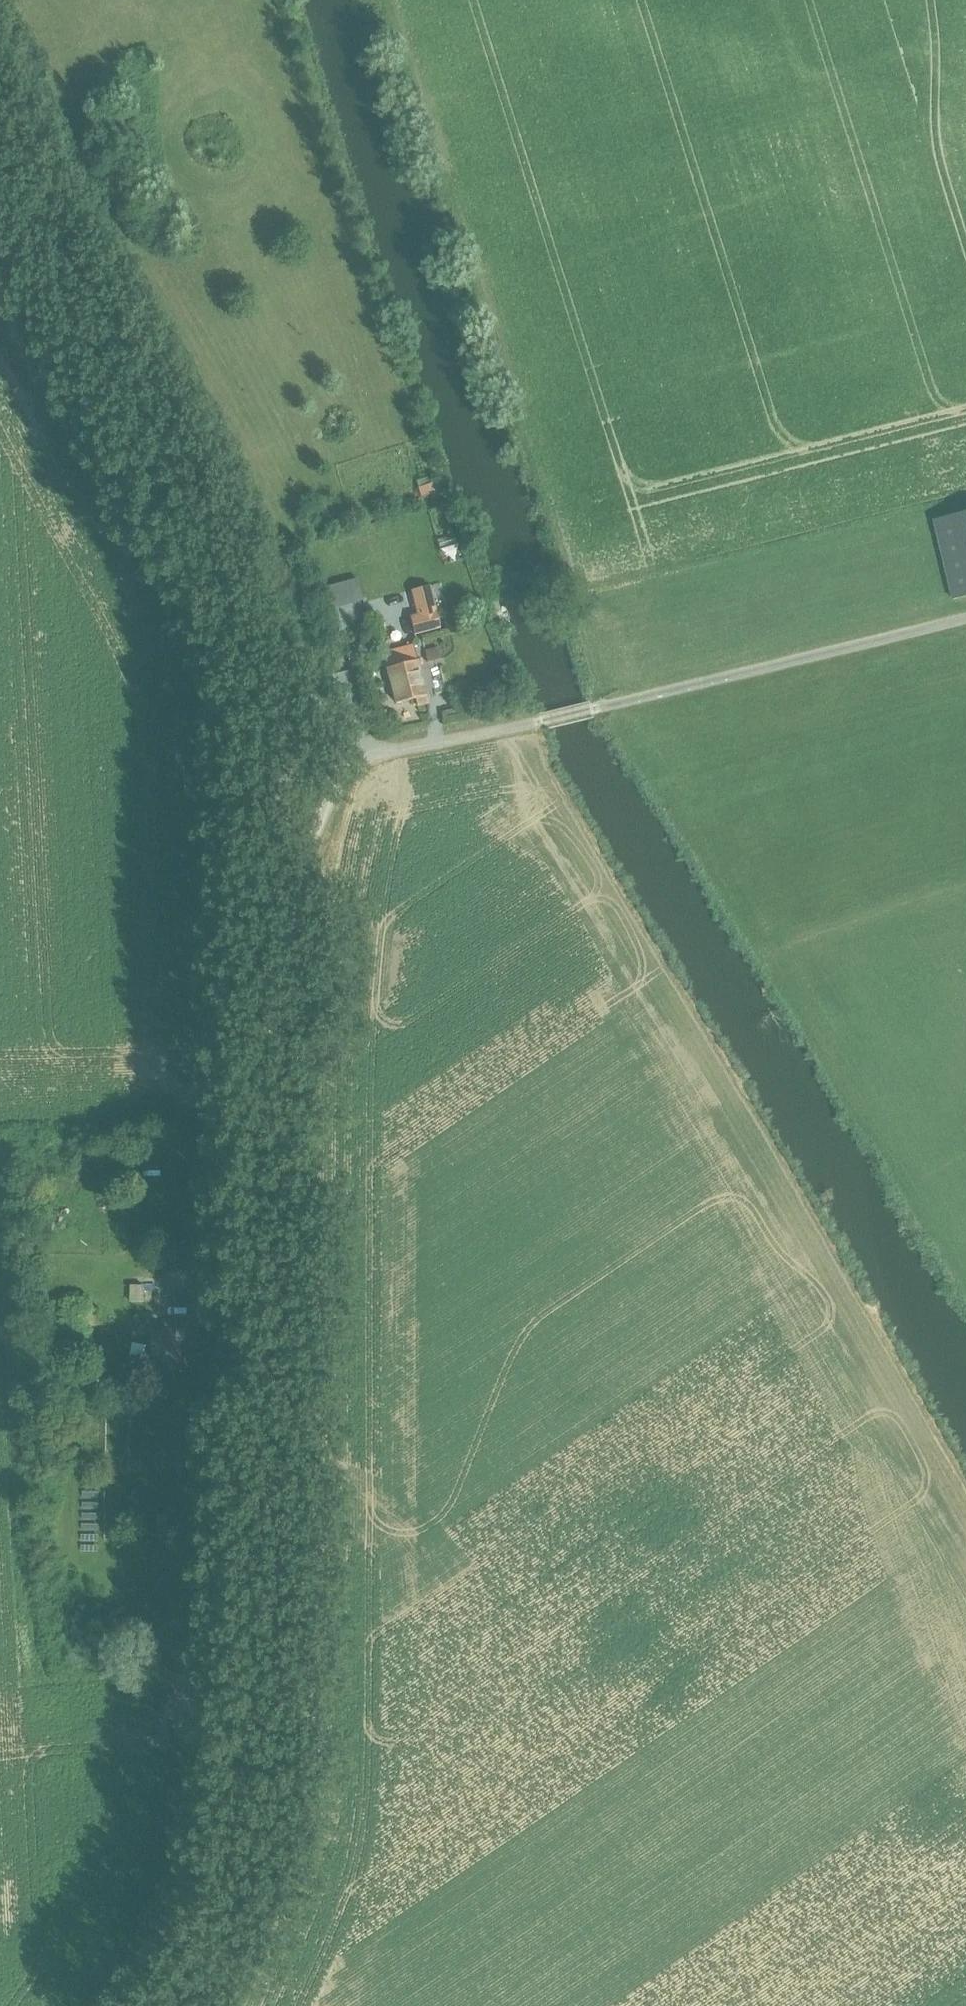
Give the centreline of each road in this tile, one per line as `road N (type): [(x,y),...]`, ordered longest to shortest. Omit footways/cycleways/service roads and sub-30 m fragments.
road 1 (unclassified): [(172,2005),(239,1867),(262,1750),(280,915)]
road 2 (unclassified): [(354,760),(965,617)]
road 3 (unclassified): [(253,623),(0,143)]
road 4 (unclassified): [(280,915),(282,753),(253,623)]
road 5 (unclassified): [(354,760),(322,806),(296,893),(280,915)]
road 6 (unclassified): [(253,623),(272,635),(354,760)]

